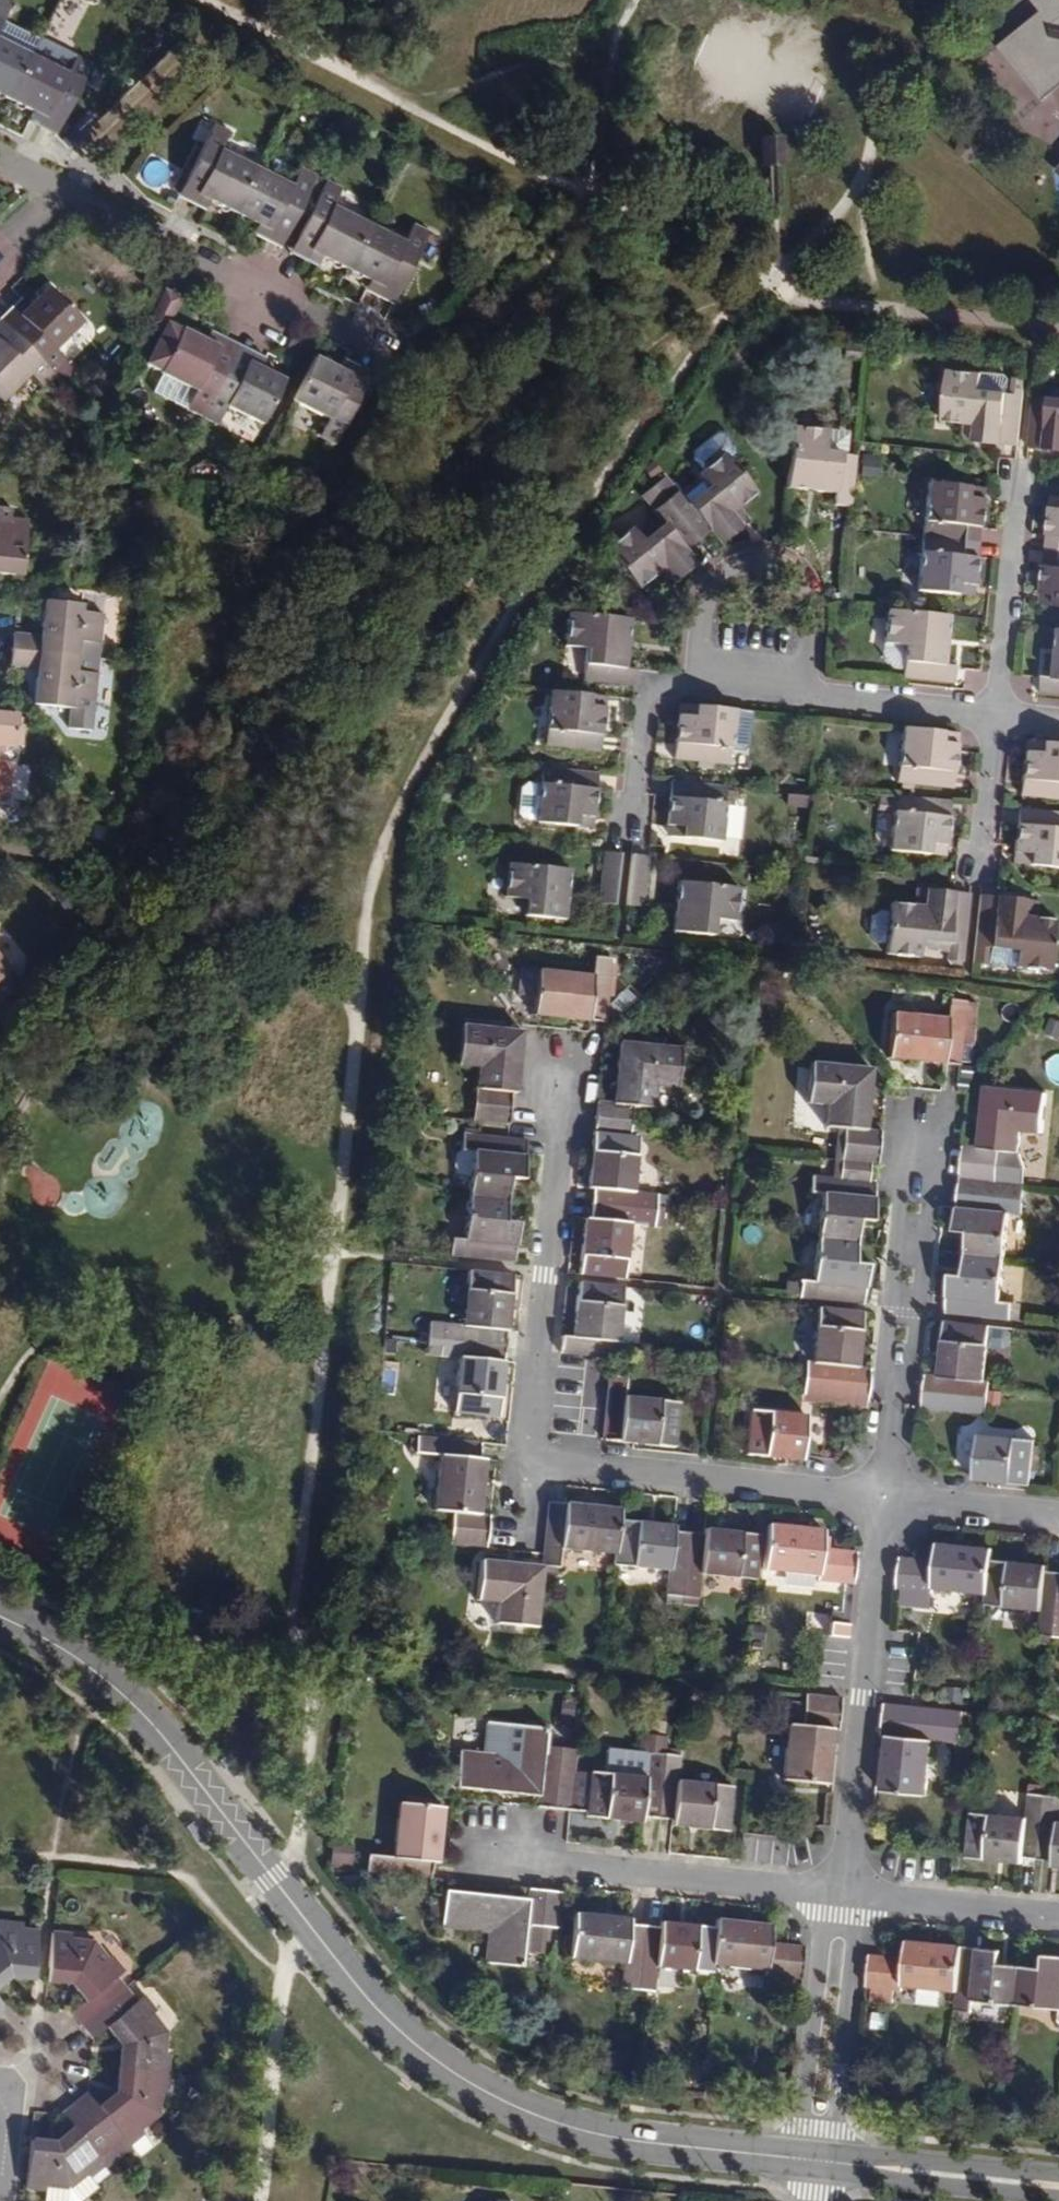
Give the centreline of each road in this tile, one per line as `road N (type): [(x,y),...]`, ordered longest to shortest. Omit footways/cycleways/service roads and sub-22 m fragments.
road 1 (tertiary): [(815,2162),(602,2136),(478,2093),(386,2023),(119,1690),(43,1636),(0,1617)]
road 2 (residential): [(847,1890),(884,1496)]
road 3 (residential): [(884,1496),(918,1120)]
road 4 (residential): [(560,1085),(526,1459)]
road 5 (residential): [(526,1459),(884,1496)]
road 6 (residential): [(61,183),(378,342)]
road 7 (residential): [(847,1890),(518,1857)]
road 8 (residential): [(691,680),(698,599),(729,559),(781,564),(805,607),(798,692)]
road 9 (residential): [(815,2162),(847,1890)]
road 10 (tertiary): [(1058,2188),(815,2162)]
road 11 (residential): [(1015,473),(991,713)]
road 12 (residential): [(1058,1914),(847,1890)]
road 13 (residential): [(991,713),(798,692)]
road 14 (residential): [(691,680),(655,687),(639,721),(630,826)]
road 15 (residential): [(1058,1512),(884,1496)]
road 16 (residential): [(991,713),(976,887)]

